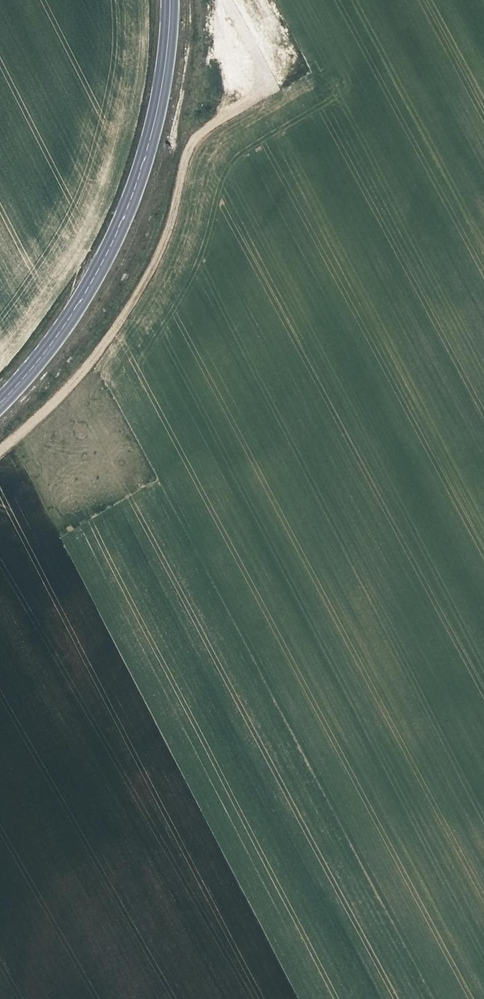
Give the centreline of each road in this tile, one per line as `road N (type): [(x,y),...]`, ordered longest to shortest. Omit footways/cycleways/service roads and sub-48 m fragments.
road 1 (track): [(227,0),(279,87),(197,130),(152,265),(129,305),(83,367),(0,448)]
road 2 (secondary): [(0,403),(84,296),(135,197),(160,109),(171,0)]

